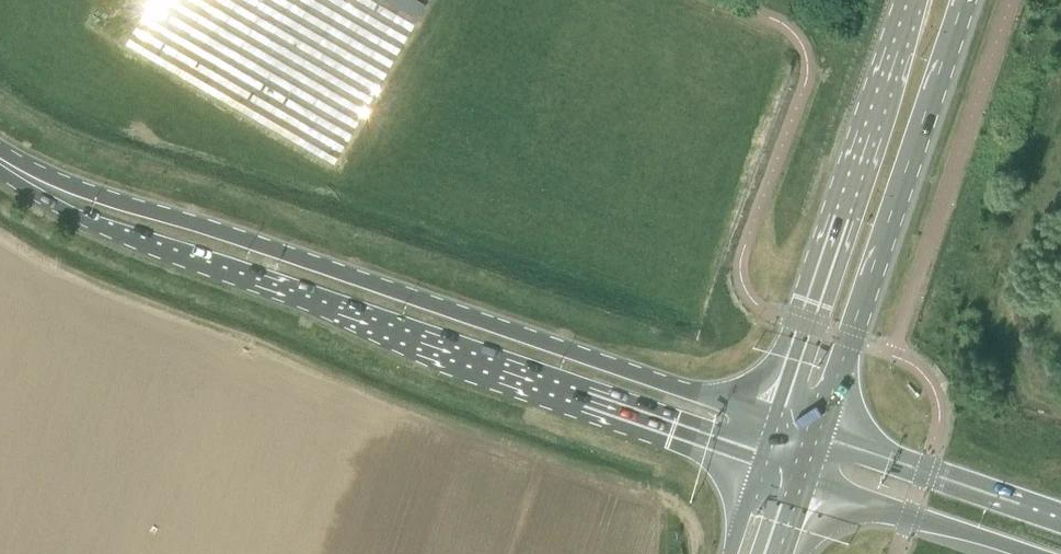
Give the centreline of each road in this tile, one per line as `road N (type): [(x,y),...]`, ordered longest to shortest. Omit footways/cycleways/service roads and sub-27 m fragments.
road 1 (primary): [(780,421),(79,192),(0,153)]
road 2 (primary): [(0,166),(35,196),(128,240),(765,462)]
road 3 (primary): [(823,433),(972,0)]
road 4 (primary): [(920,0),(780,421)]
road 5 (motorway): [(1060,518),(823,433)]
road 6 (motorway): [(807,477),(1028,553)]

